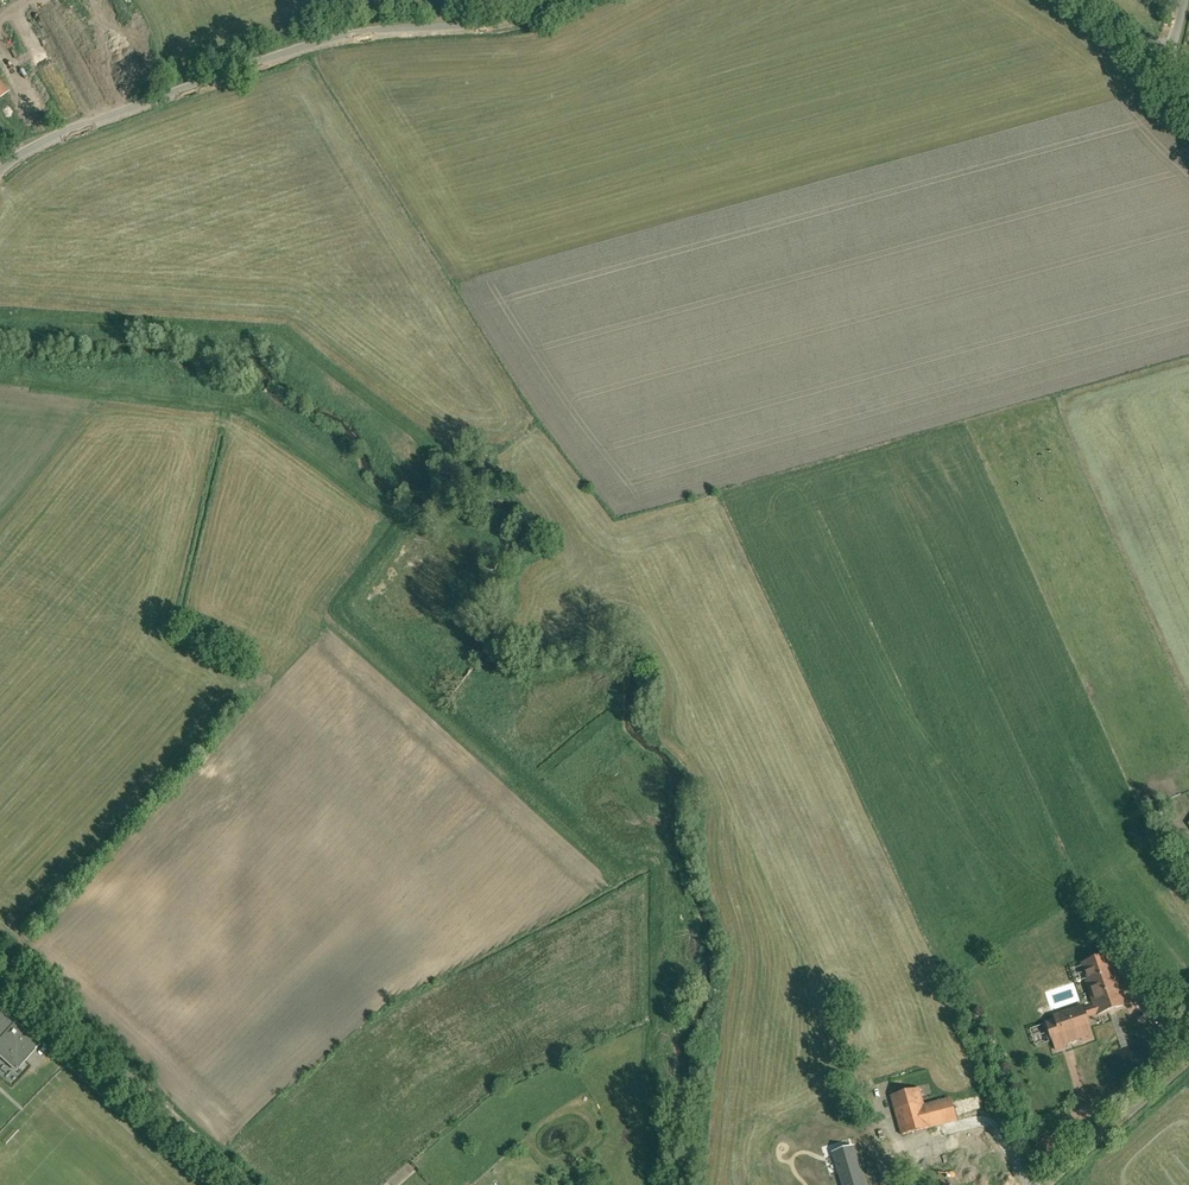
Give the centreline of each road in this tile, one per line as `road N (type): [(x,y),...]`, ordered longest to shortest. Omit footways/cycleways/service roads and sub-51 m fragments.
road 1 (unclassified): [(0,172),(21,152),(324,42),(507,25),(567,0)]
road 2 (unclassified): [(246,1184),(0,961)]
road 3 (unclassified): [(1044,1184),(1188,1059)]

